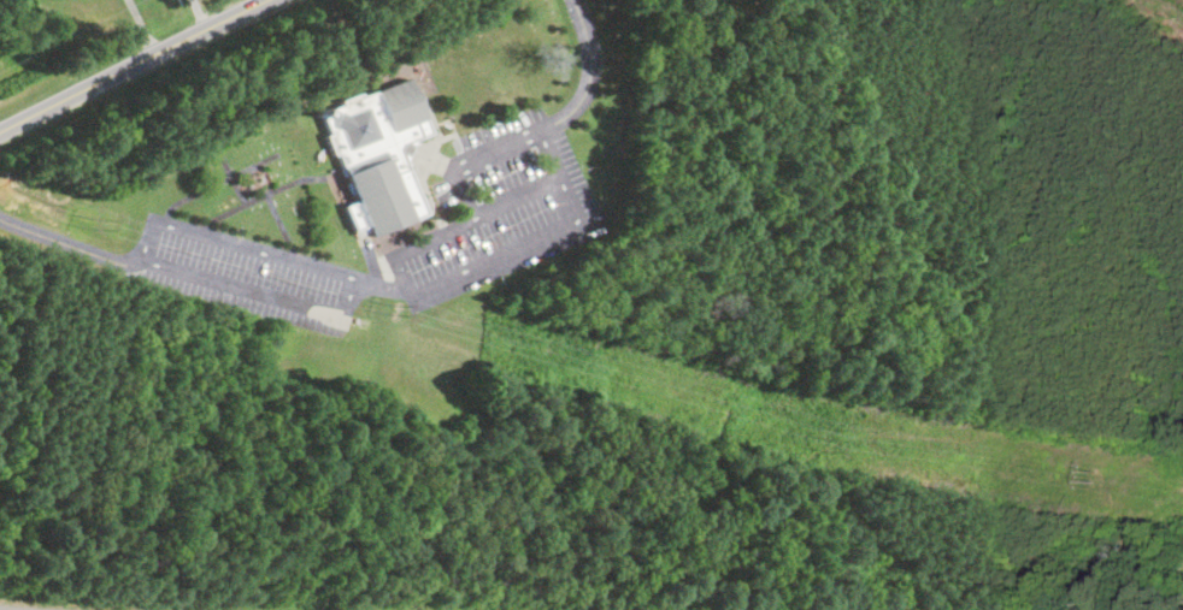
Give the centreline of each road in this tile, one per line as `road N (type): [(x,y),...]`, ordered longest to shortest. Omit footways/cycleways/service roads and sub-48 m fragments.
road 1 (primary): [(0,132),(284,0)]

